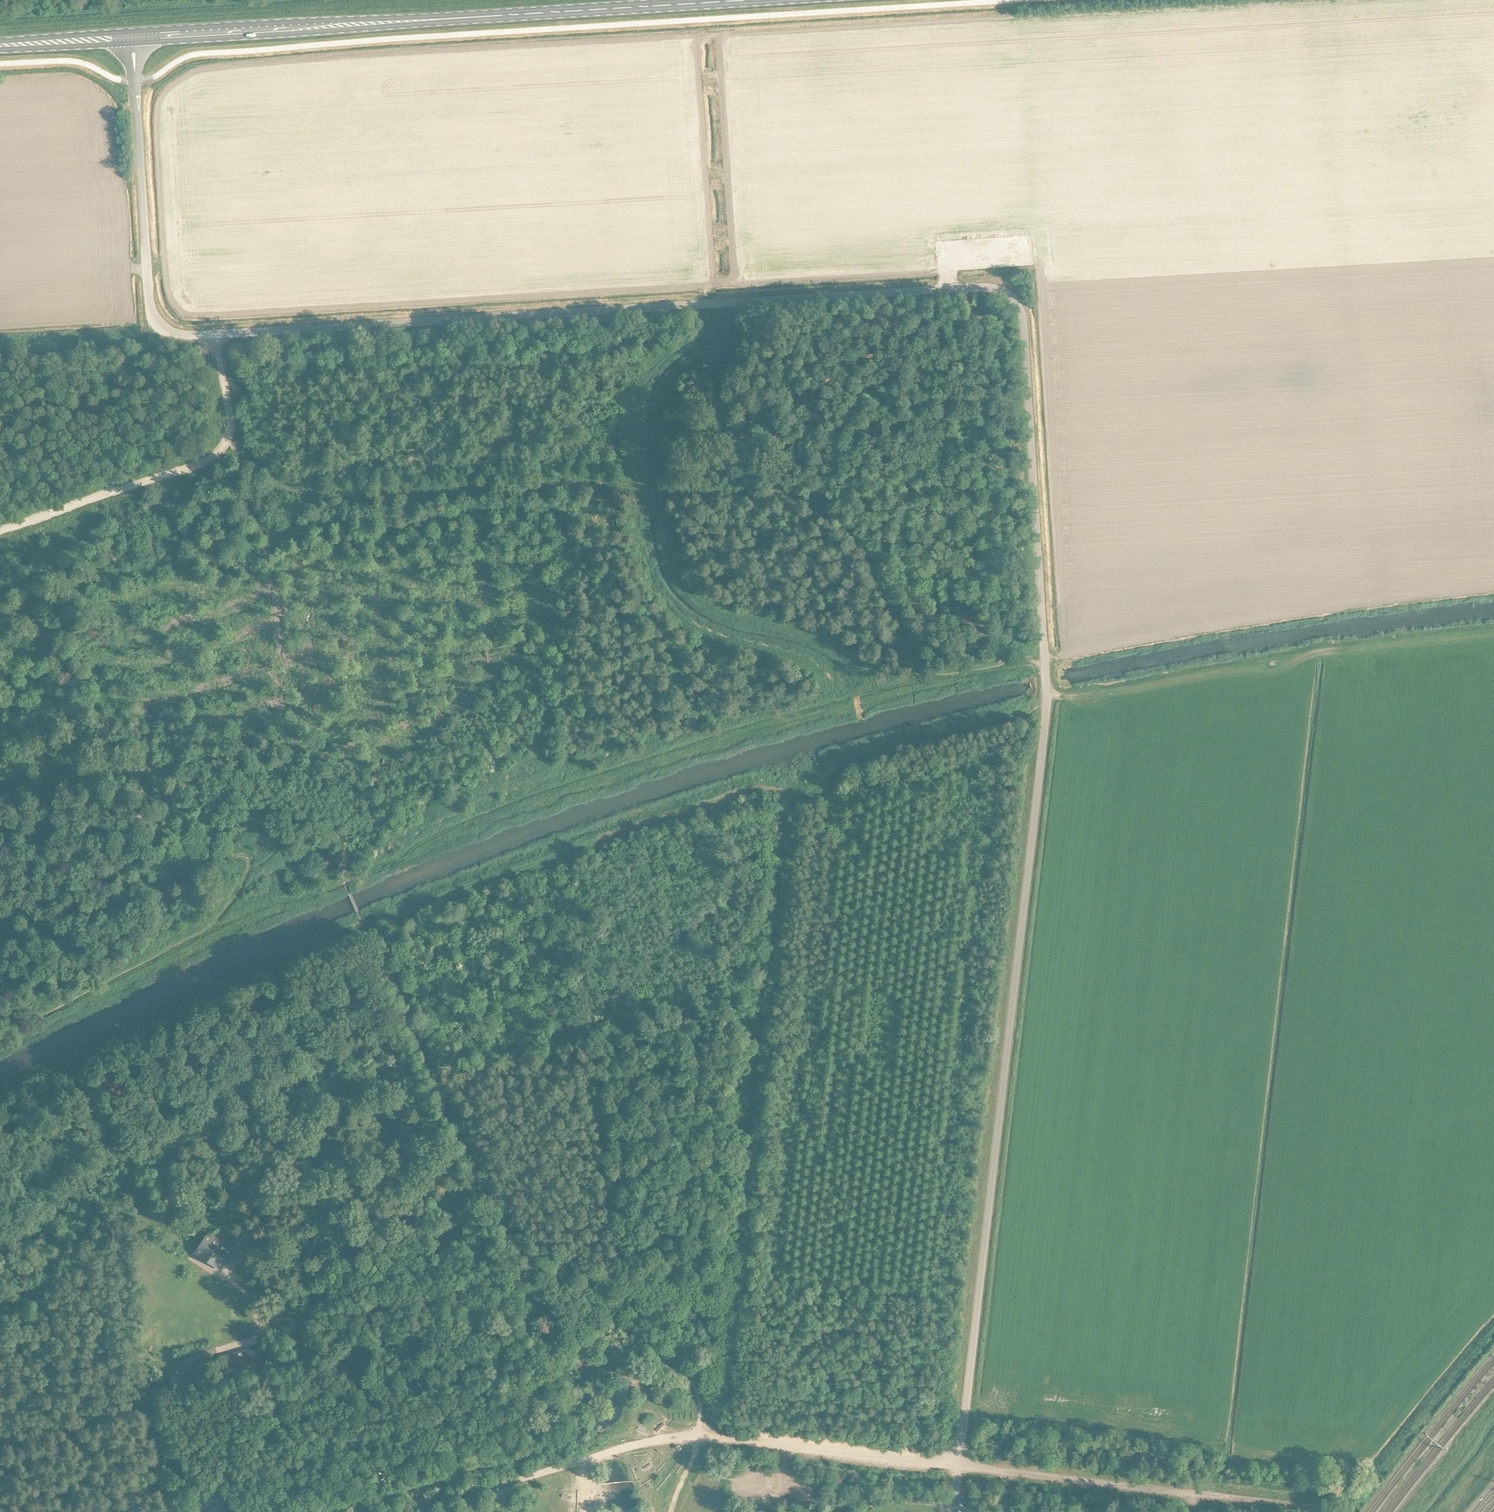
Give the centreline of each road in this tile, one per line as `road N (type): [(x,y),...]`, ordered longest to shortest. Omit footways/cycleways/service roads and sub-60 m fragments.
road 1 (unclassified): [(958,1469),(1048,705),(1031,356),(1013,296),(935,292),(151,328),(135,41)]
road 2 (primary): [(135,41),(791,0)]
road 3 (residential): [(958,1469),(674,1441),(424,1511)]
road 4 (track): [(169,1511),(158,1381),(256,1344),(259,1324),(248,1299),(196,1263)]
road 5 (residential): [(1183,1493),(958,1469)]
road 6 (primary): [(0,50),(135,41)]

